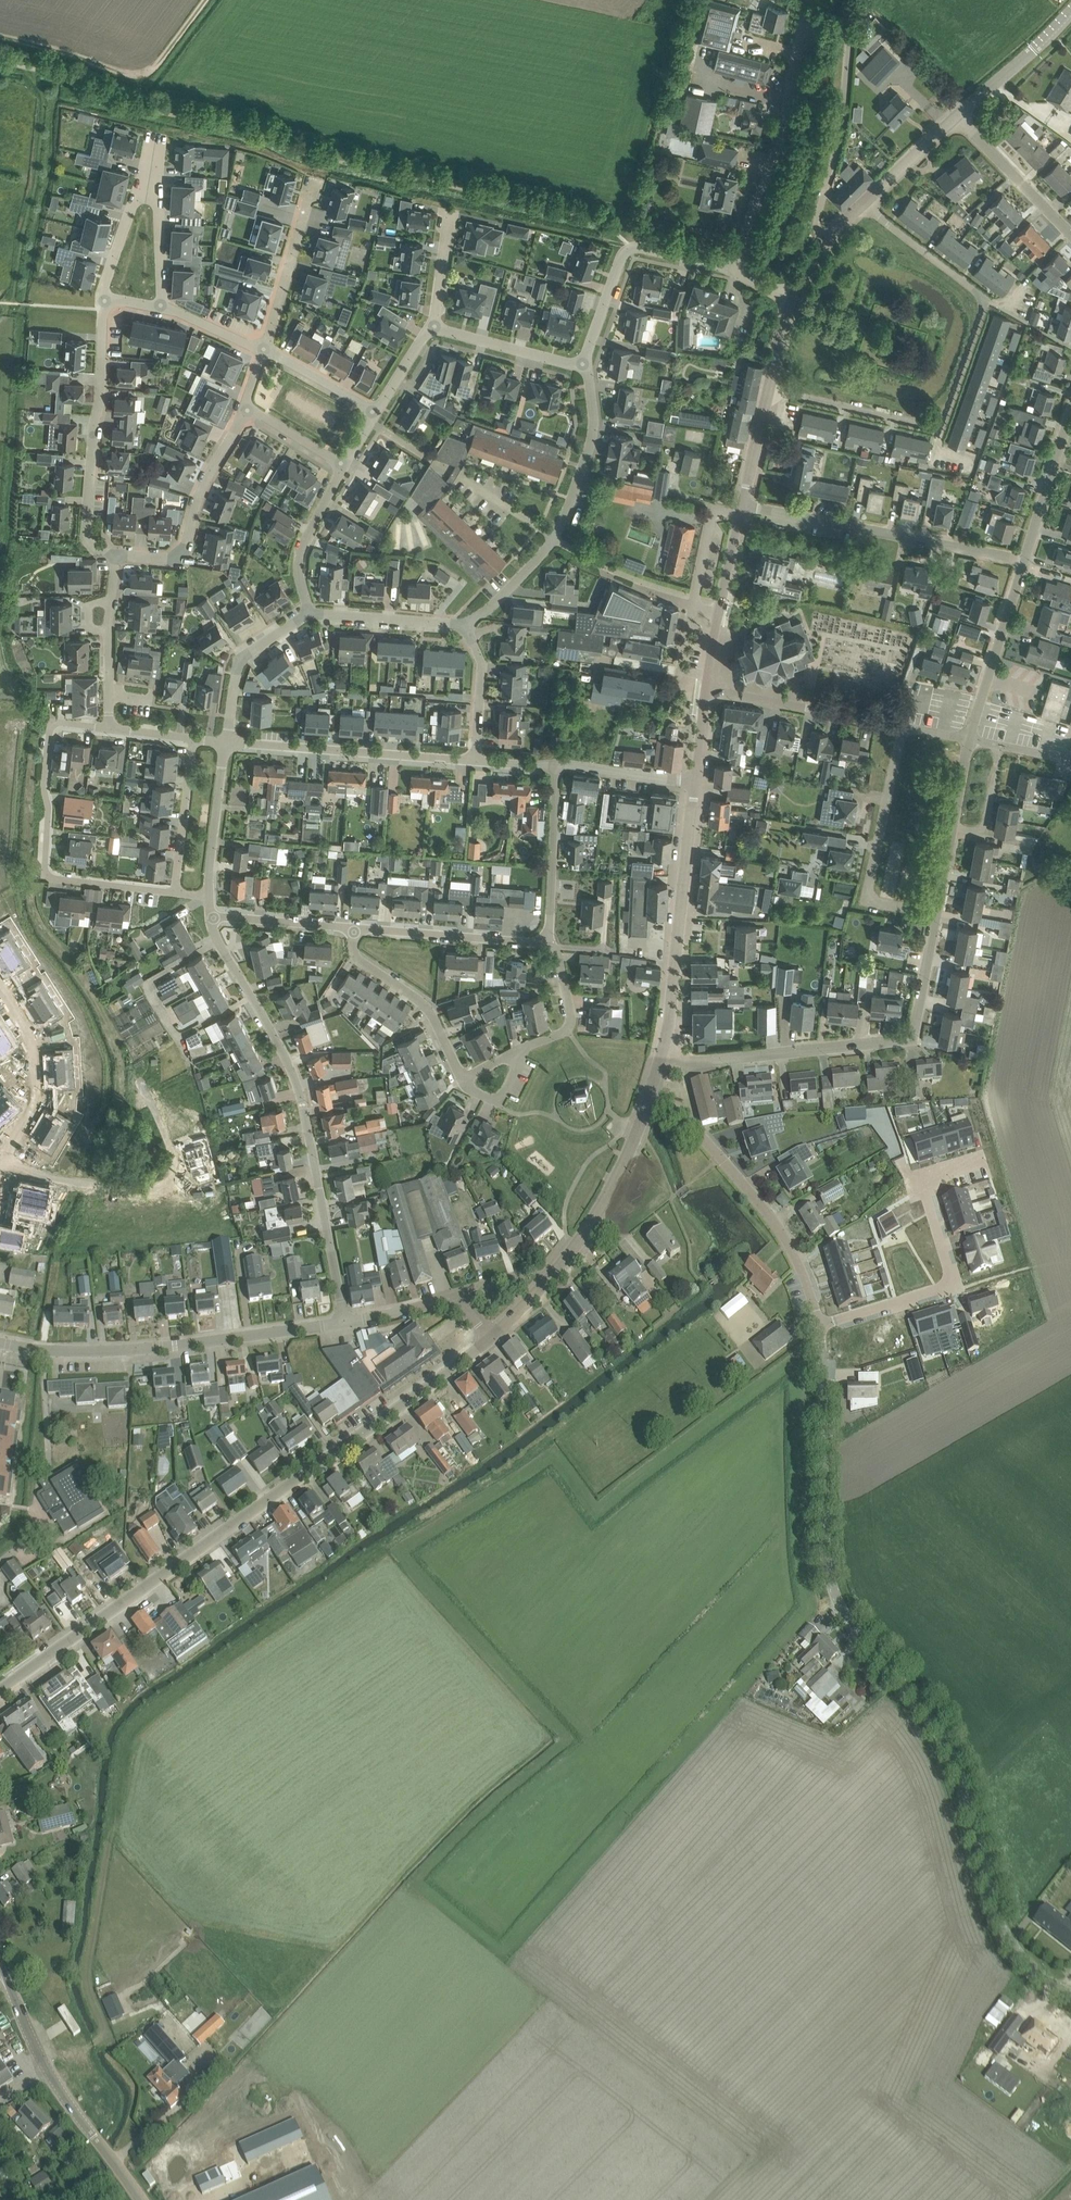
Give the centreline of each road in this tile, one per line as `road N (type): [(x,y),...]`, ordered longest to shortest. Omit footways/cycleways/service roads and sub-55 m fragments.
road 1 (unclassified): [(1070,1992),(1028,1959),(1001,1925),(953,1750),(839,1598),(827,1559),(820,1327)]
road 2 (tertiary): [(0,1690),(490,1337)]
road 3 (residential): [(767,389),(941,427),(985,300),(862,204)]
road 4 (residential): [(344,1322),(297,1083),(211,915)]
road 5 (residential): [(663,1053),(687,1061),(913,1039),(937,914)]
road 6 (residential): [(344,1322),(81,1352),(0,1342)]
road 7 (residential): [(981,1159),(921,1179),(953,1284),(820,1327)]
road 8 (unclassified): [(820,1327),(779,1229),(679,1111),(648,1100)]
road 9 (tertiary): [(490,1337),(586,1238),(648,1100)]
road 10 (residential): [(1025,561),(743,503)]
road 11 (residential): [(176,891),(45,876),(52,722)]
road 12 (tertiary): [(138,2199),(52,2077),(0,1962)]
road 13 (tertiary): [(663,1053),(696,782)]
road 14 (residential): [(116,555),(92,541),(88,526),(102,297)]
road 15 (residential): [(739,270),(779,144),(807,17)]
road 16 (residential): [(165,1109),(181,1161),(173,1178),(148,1192),(55,1184),(0,1168)]
road 17 (track): [(0,41),(143,78),(207,0)]
road 18 (residential): [(475,760),(228,743)]
road 19 (residential): [(902,727),(868,890),(875,903),(937,914)]
road 20 (residential): [(825,241),(816,228),(839,128),(850,13)]
road 21 (residential): [(247,409),(199,494),(184,548),(174,558),(116,555)]
road 22 (residential): [(708,684),(902,727)]
road 23 (residential): [(462,1079),(427,1007),(354,949),(356,928)]
road 24 (residential): [(356,928),(529,942),(548,935)]
road 25 (residential): [(0,1165),(35,1087),(34,1051),(0,993)]
road 26 (residential): [(970,740),(1025,561)]
road 27 (tertiary): [(708,684),(743,503)]
road 28 (residential): [(556,536),(595,425),(584,365)]
road 29 (residential): [(314,182),(264,350)]
road 30 (residential): [(228,743),(238,660),(310,613)]
road 31 (residential): [(548,935),(556,767)]
road 32 (unclassified): [(1070,233),(957,117)]
road 33 (residential): [(310,613),(467,629)]
road 34 (residential): [(310,613),(301,554),(345,467)]
road 35 (residential): [(1025,561),(1070,412)]
road 36 (residential): [(209,897),(228,743)]
road 37 (tertiary): [(957,117),(1070,12)]
road 38 (residential): [(176,891),(194,738)]
road 39 (residential): [(435,326),(584,365)]
road 40 (residential): [(548,935),(571,1022),(564,1033),(524,1048)]
road 41 (residential): [(356,928),(211,915)]
road 42 (residential): [(696,782),(556,767)]
road 43 (residential): [(110,695),(116,555)]
road 44 (residential): [(467,629),(482,661),(475,760)]
road 45 (residential): [(264,350),(379,413)]
road 46 (tertiary): [(862,204),(957,117)]
road 47 (residential): [(467,629),(556,536)]
road 48 (residential): [(584,365),(631,247)]
road 49 (residential): [(163,306),(158,205),(148,189)]

